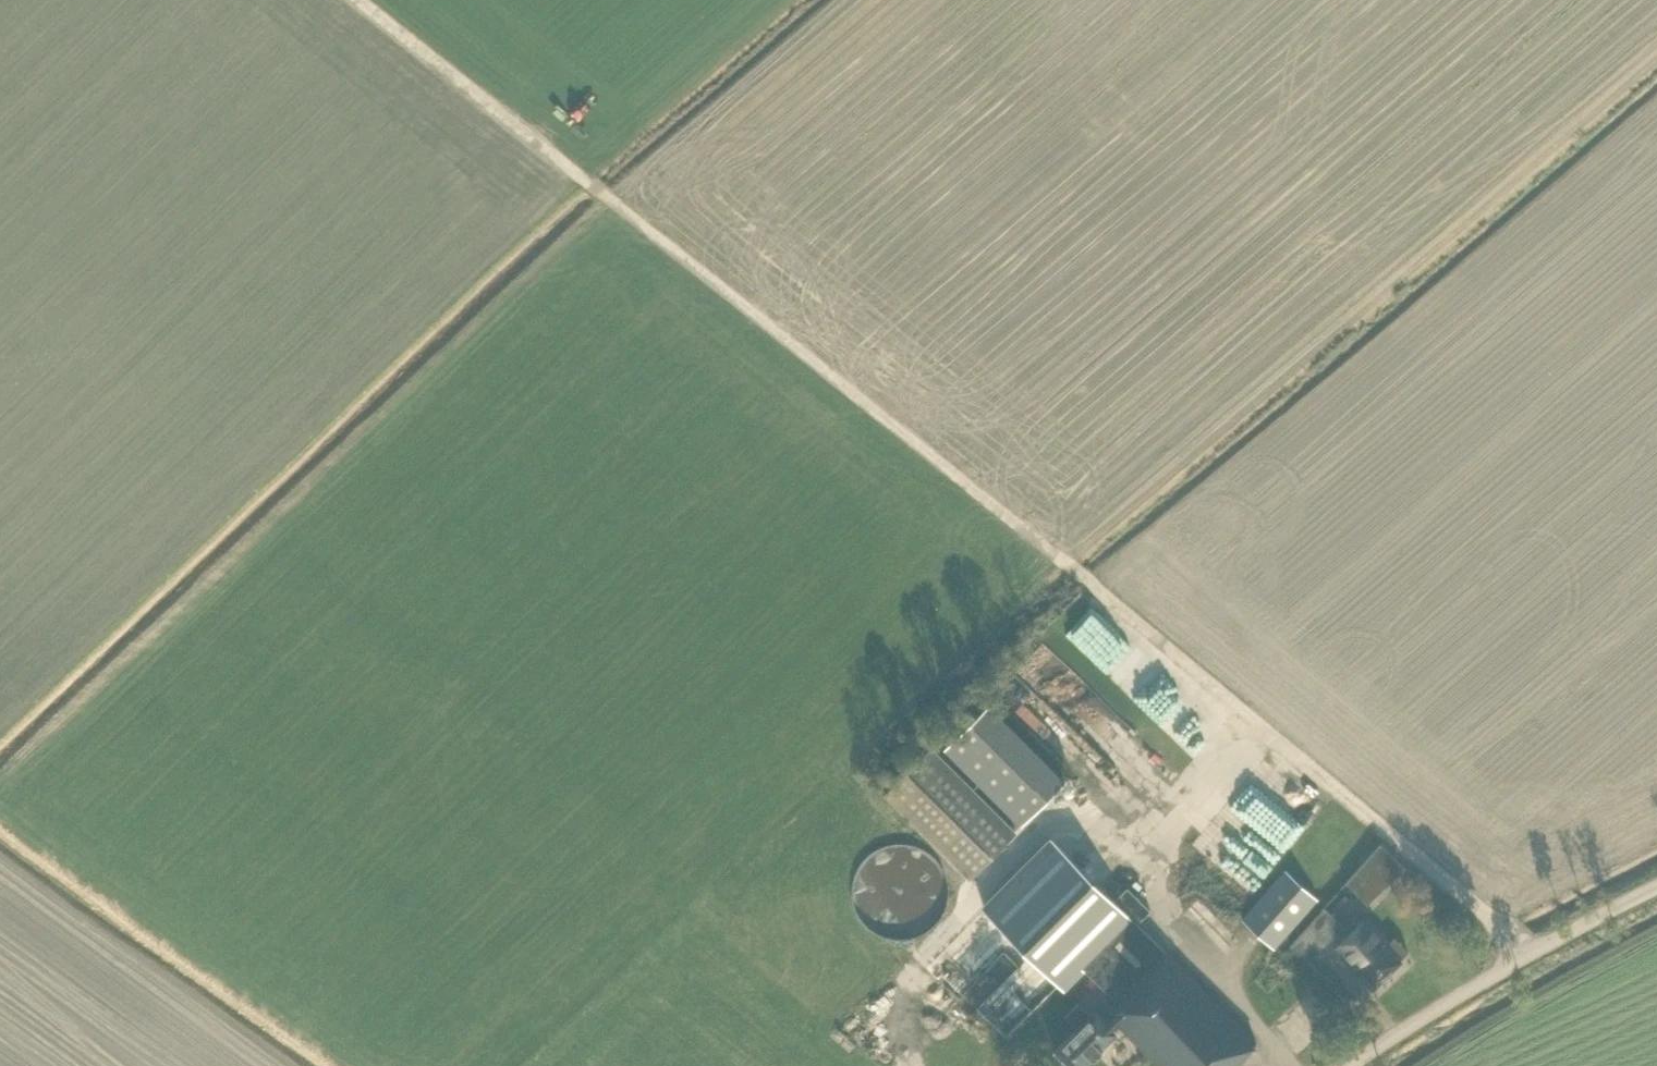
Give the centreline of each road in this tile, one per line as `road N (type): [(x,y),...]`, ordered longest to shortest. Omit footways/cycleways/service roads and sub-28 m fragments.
road 1 (track): [(1527,956),(1047,546),(358,0)]
road 2 (unclassified): [(1351,1065),(1527,956),(1656,890)]

